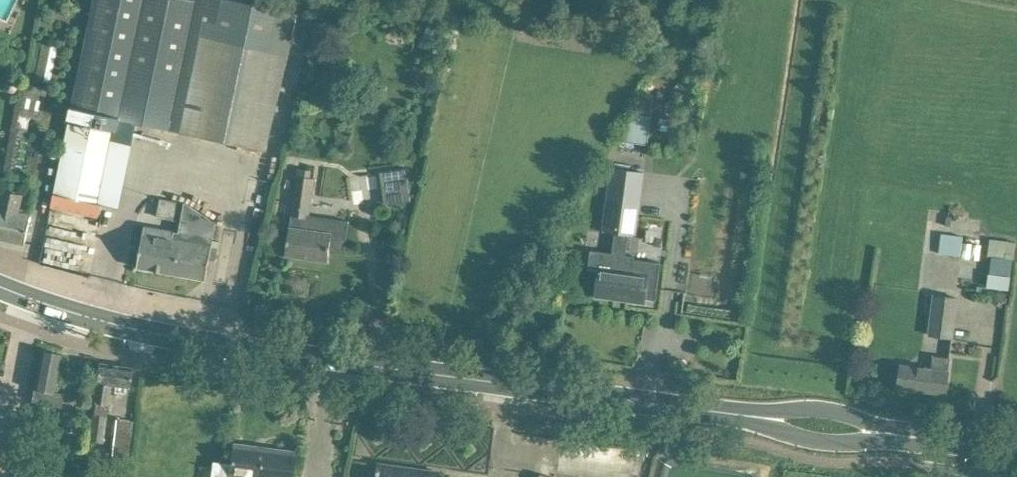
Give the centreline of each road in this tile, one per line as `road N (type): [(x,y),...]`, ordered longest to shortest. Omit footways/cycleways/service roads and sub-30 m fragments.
road 1 (secondary): [(1016,451),(192,341),(0,287)]

